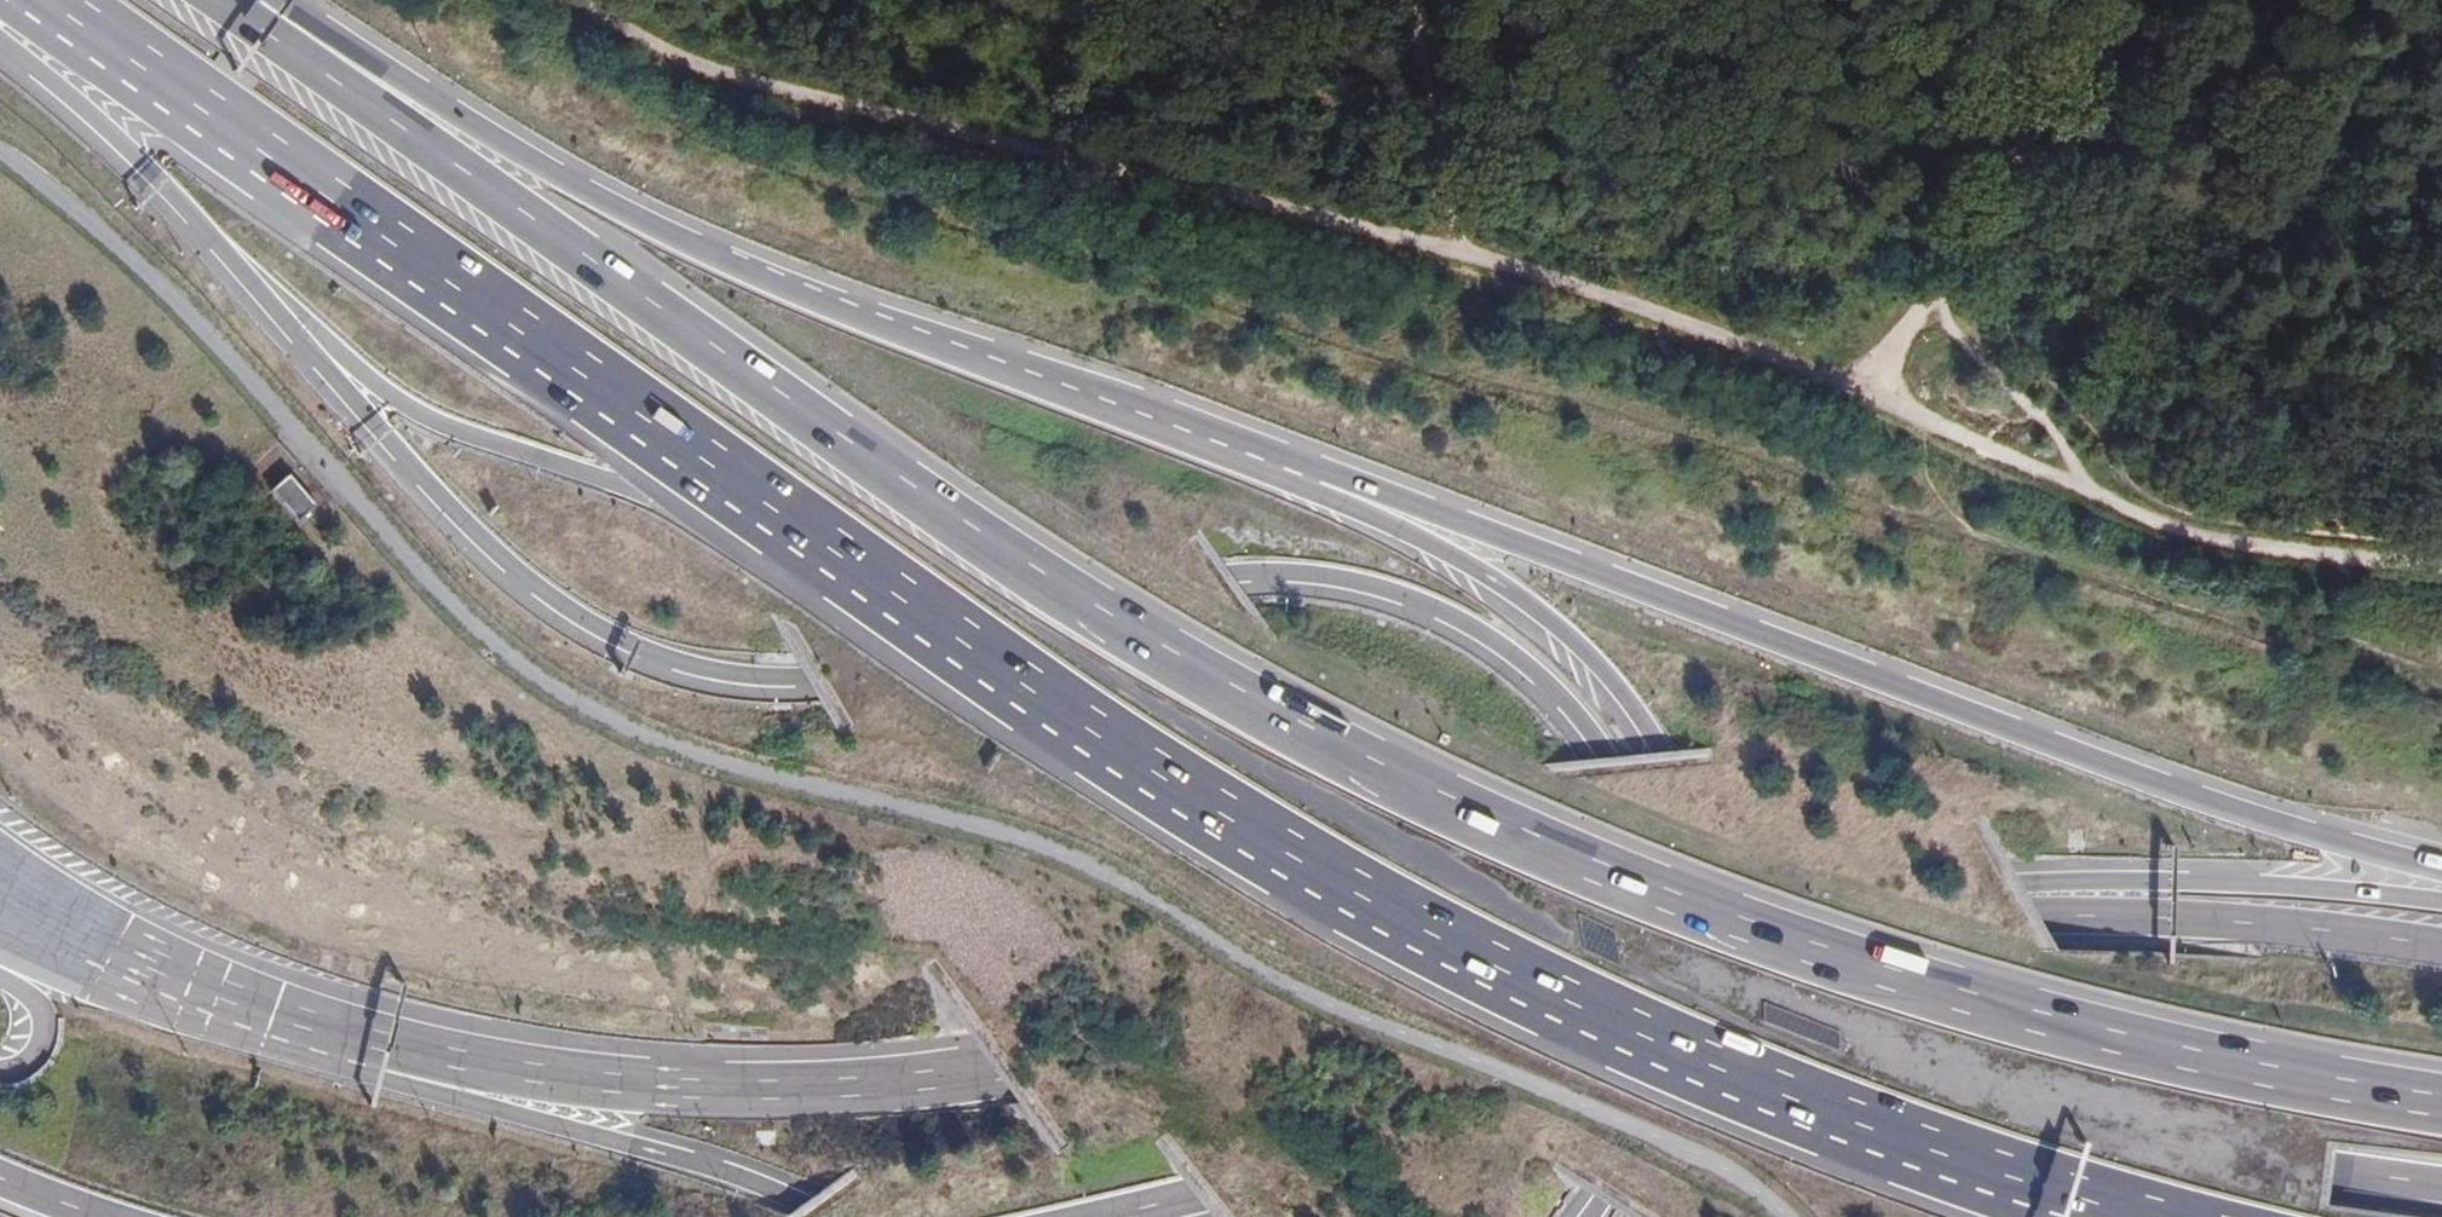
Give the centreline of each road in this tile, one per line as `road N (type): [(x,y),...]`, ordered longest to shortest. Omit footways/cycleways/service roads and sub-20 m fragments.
road 1 (motorway): [(0,39),(170,194),(473,530),(541,589),(618,639),(714,670),(849,674),(946,655),(1178,586),(1285,574),(1399,591),(1490,636),(1567,702),(1610,756),(1661,856),(1673,911),(1675,1021),(1661,1085),(1634,1154),(1594,1216)]
road 2 (trunk): [(47,0),(1222,815),(1570,1006),(1834,1120),(2069,1194)]
road 3 (trunk): [(1901,983),(1697,909),(1317,742),(938,503),(407,146),(237,12)]
road 4 (trunk): [(2441,865),(2196,798),(1328,471),(956,356)]
road 5 (motorway): [(1104,1216),(1424,1157),(1637,1132),(1922,1127),(2441,1184)]
road 6 (track): [(1863,382),(1519,262),(709,67),(590,0)]
road 7 (motorway): [(1386,998),(904,1080),(760,1089),(636,1085),(433,1054),(92,951)]
road 8 (motorway): [(1654,1216),(1704,1120),(1730,965),(1724,907),(1693,806),(1620,687),(1547,617),(1442,547),(1341,501),(956,356)]
road 9 (motorway): [(2441,902),(2150,886),(1851,903),(1571,945),(1386,998)]
road 10 (motorway): [(2441,946),(2215,923),(2045,921),(1711,949),(1386,998)]
road 11 (trunk): [(956,356),(649,222),(310,23),(237,12)]
road 12 (motorway): [(833,1216),(730,1172),(326,1060),(92,951)]
road 13 (track): [(1863,382),(2089,487),(2242,544),(2441,566)]
road 14 (motorway): [(2441,1106),(2143,1050),(1901,983)]
road 15 (track): [(1863,382),(2121,64),(2160,0)]
road 16 (track): [(1470,250),(1415,0)]
road 17 (track): [(2089,487),(1932,296)]

